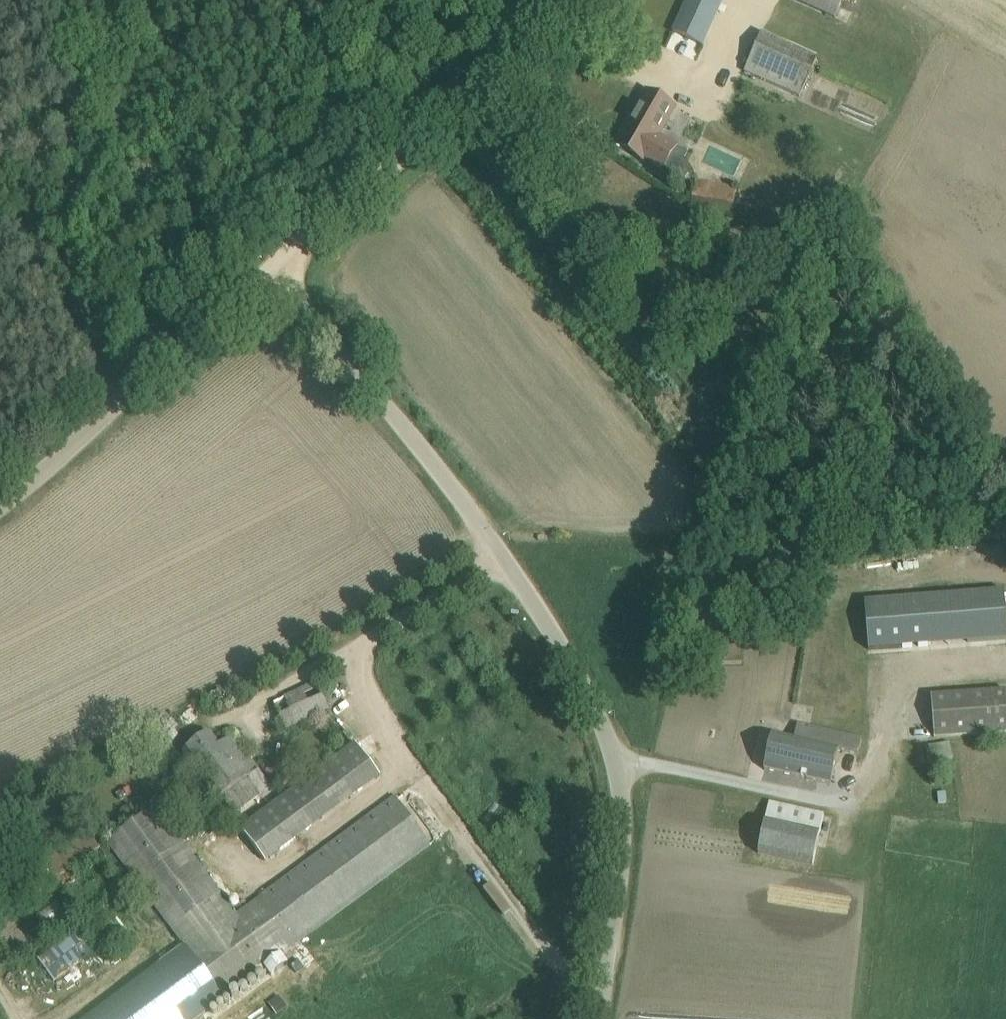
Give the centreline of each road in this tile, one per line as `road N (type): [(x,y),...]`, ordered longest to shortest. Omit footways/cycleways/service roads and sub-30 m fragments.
road 1 (unclassified): [(589,1018),(619,754),(557,630),(495,533),(276,263)]
road 2 (track): [(56,0),(71,88),(73,276),(124,397)]
road 3 (track): [(276,263),(561,0)]
road 4 (unclassified): [(0,504),(276,263)]

